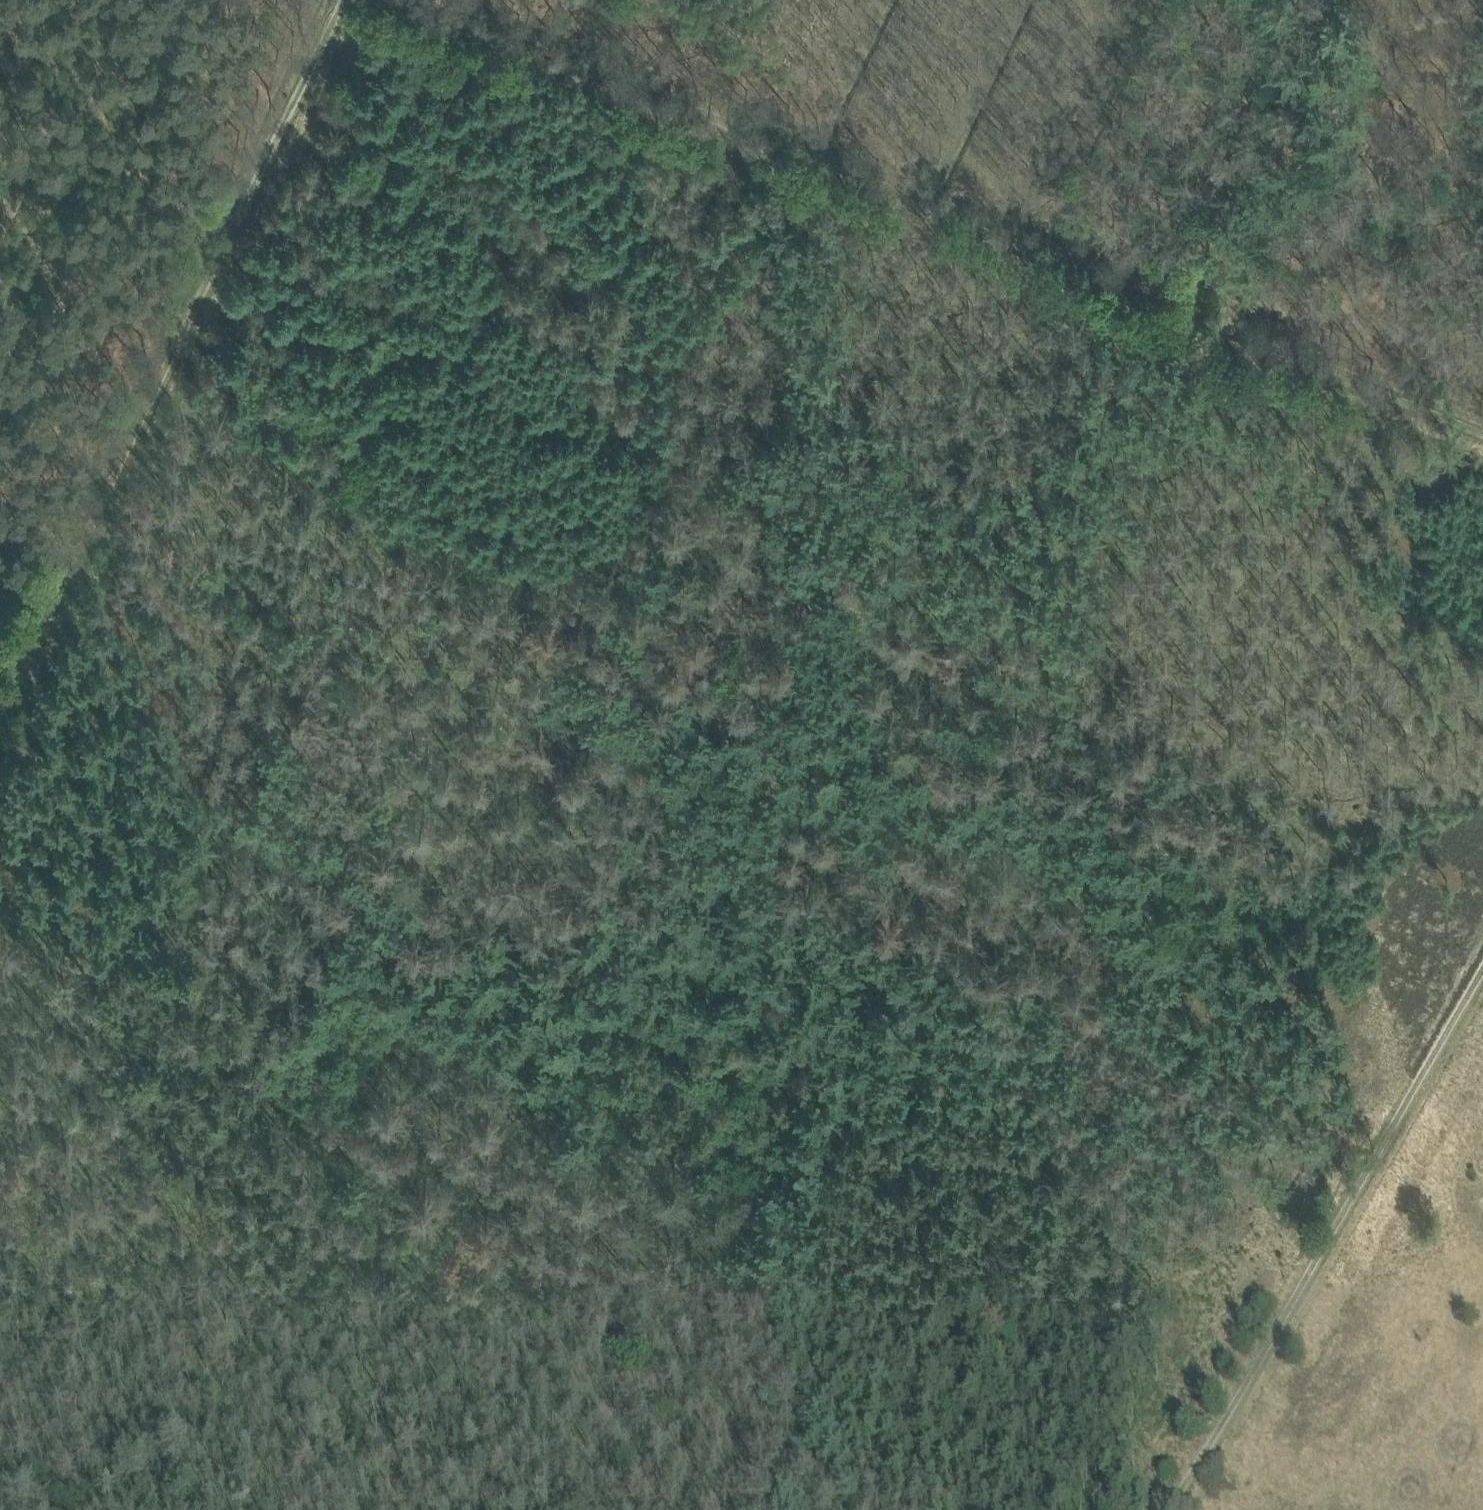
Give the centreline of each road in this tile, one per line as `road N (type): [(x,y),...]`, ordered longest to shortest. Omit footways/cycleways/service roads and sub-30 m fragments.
road 1 (track): [(417,0),(1482,436)]
road 2 (track): [(344,0),(0,703)]
road 3 (track): [(1482,973),(1178,1509)]

